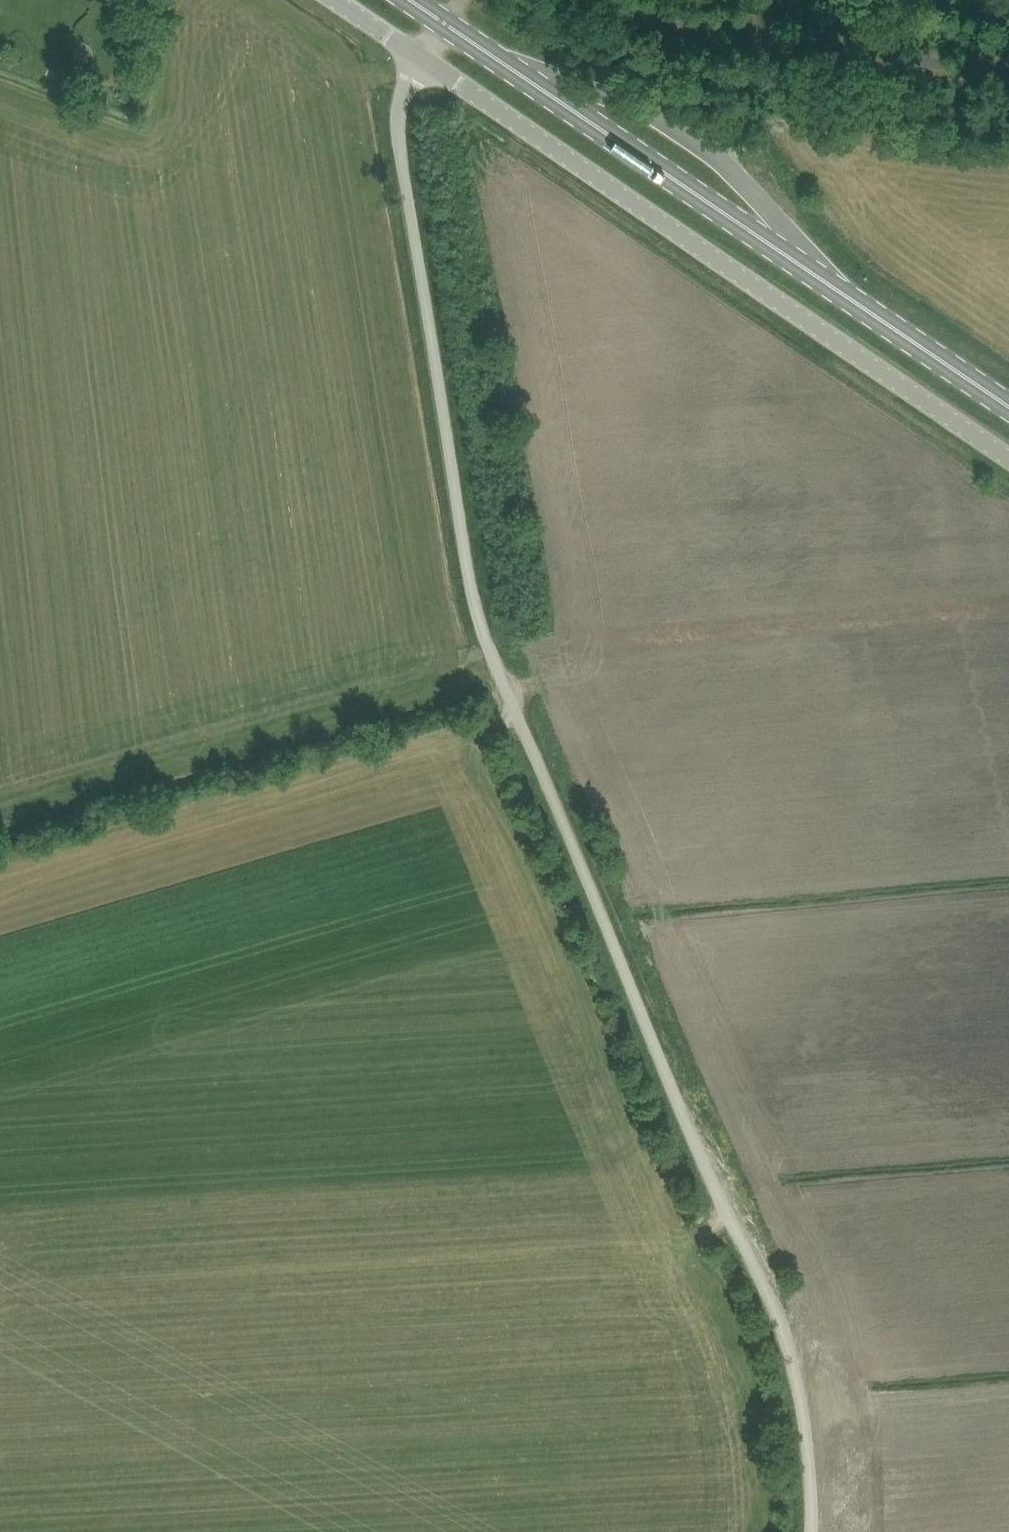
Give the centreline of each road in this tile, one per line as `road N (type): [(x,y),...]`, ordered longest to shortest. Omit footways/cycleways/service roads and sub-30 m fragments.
road 1 (unclassified): [(811,1531),(800,1398),(775,1310),(715,1190),(475,612),(398,141),(400,105),(420,59)]
road 2 (unclassified): [(1008,460),(420,59)]
road 3 (primary): [(1008,408),(443,23)]
road 4 (unclassified): [(1008,72),(645,0)]

